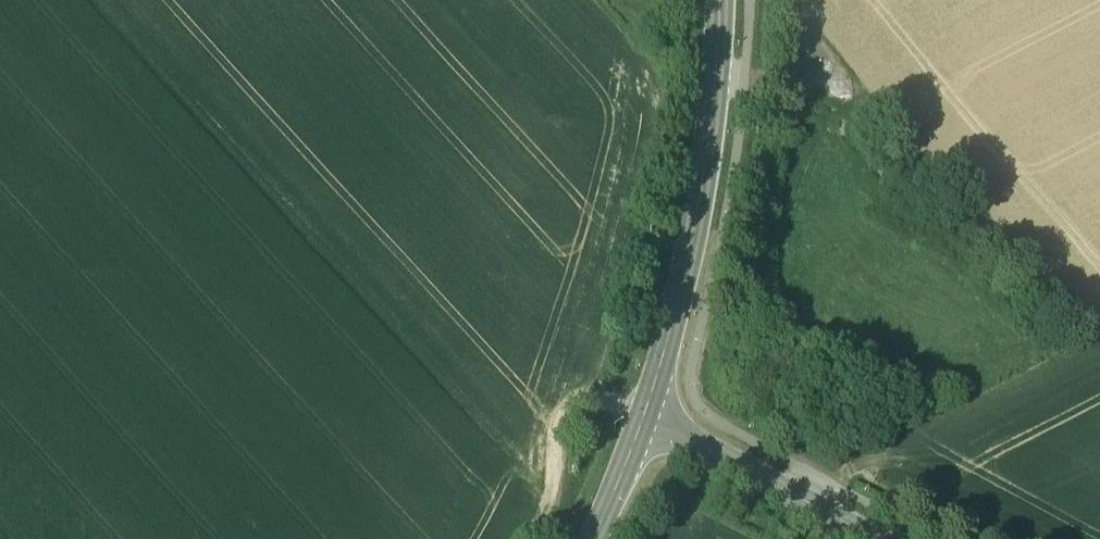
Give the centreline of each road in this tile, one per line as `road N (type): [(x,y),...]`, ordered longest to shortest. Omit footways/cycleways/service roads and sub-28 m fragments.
road 1 (secondary): [(657,440),(708,246),(734,0)]
road 2 (tertiary): [(657,440),(852,538)]
road 3 (track): [(657,440),(632,421),(584,419),(569,449),(557,538)]
road 4 (track): [(729,93),(860,104)]

